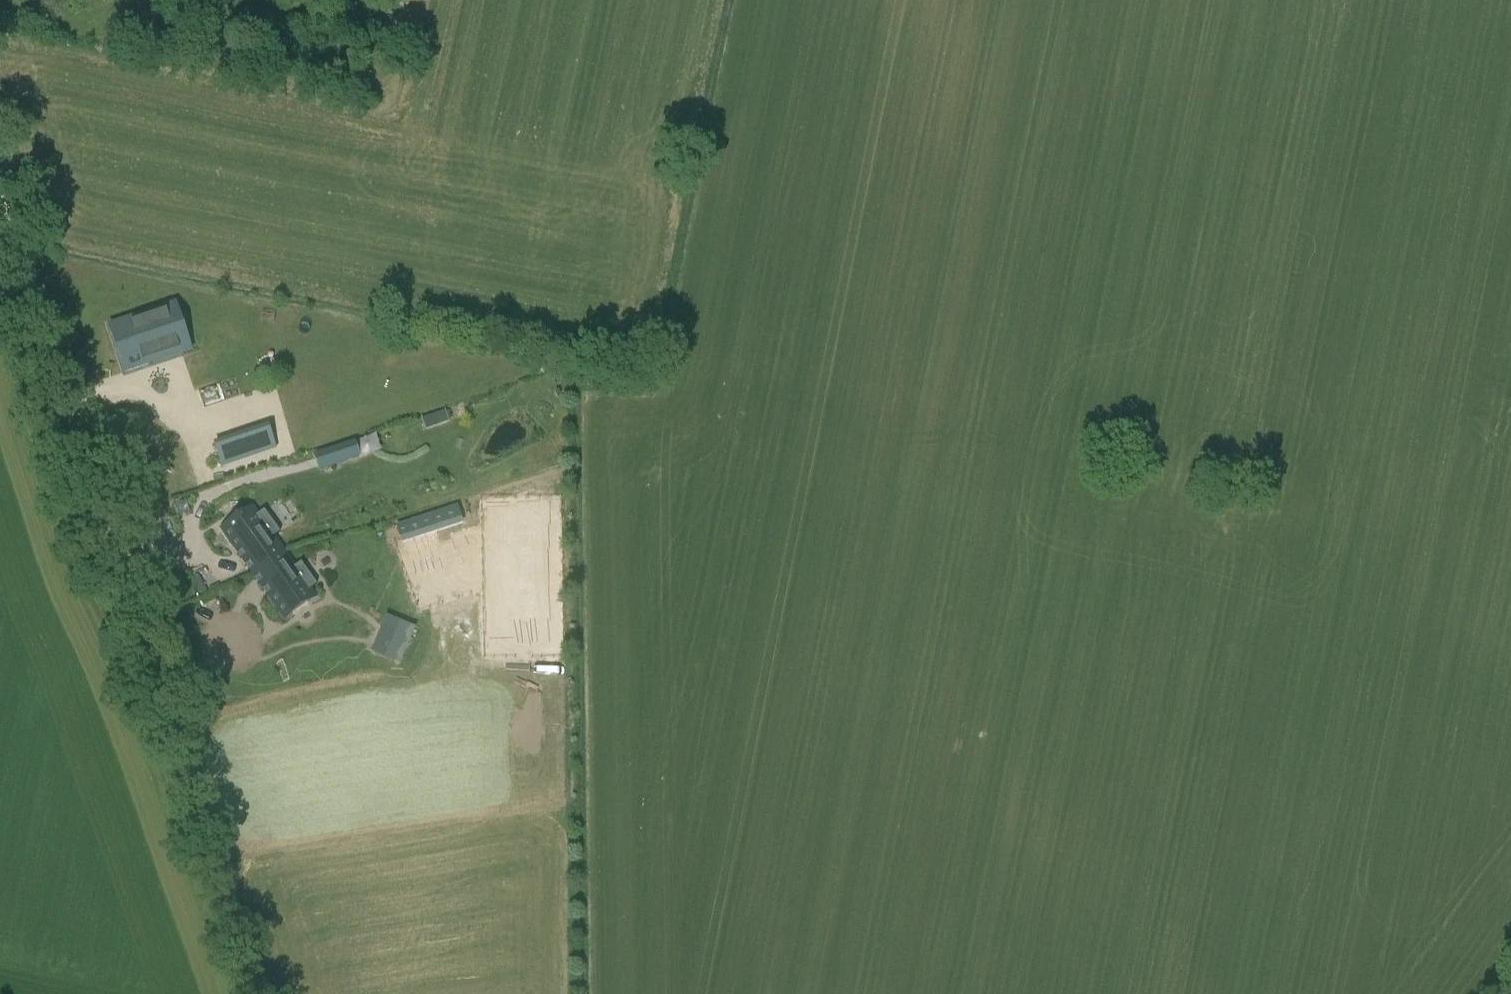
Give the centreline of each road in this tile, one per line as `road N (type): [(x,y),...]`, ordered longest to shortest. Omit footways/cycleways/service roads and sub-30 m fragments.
road 1 (unclassified): [(263,993),(50,350)]
road 2 (track): [(50,350),(0,200)]

